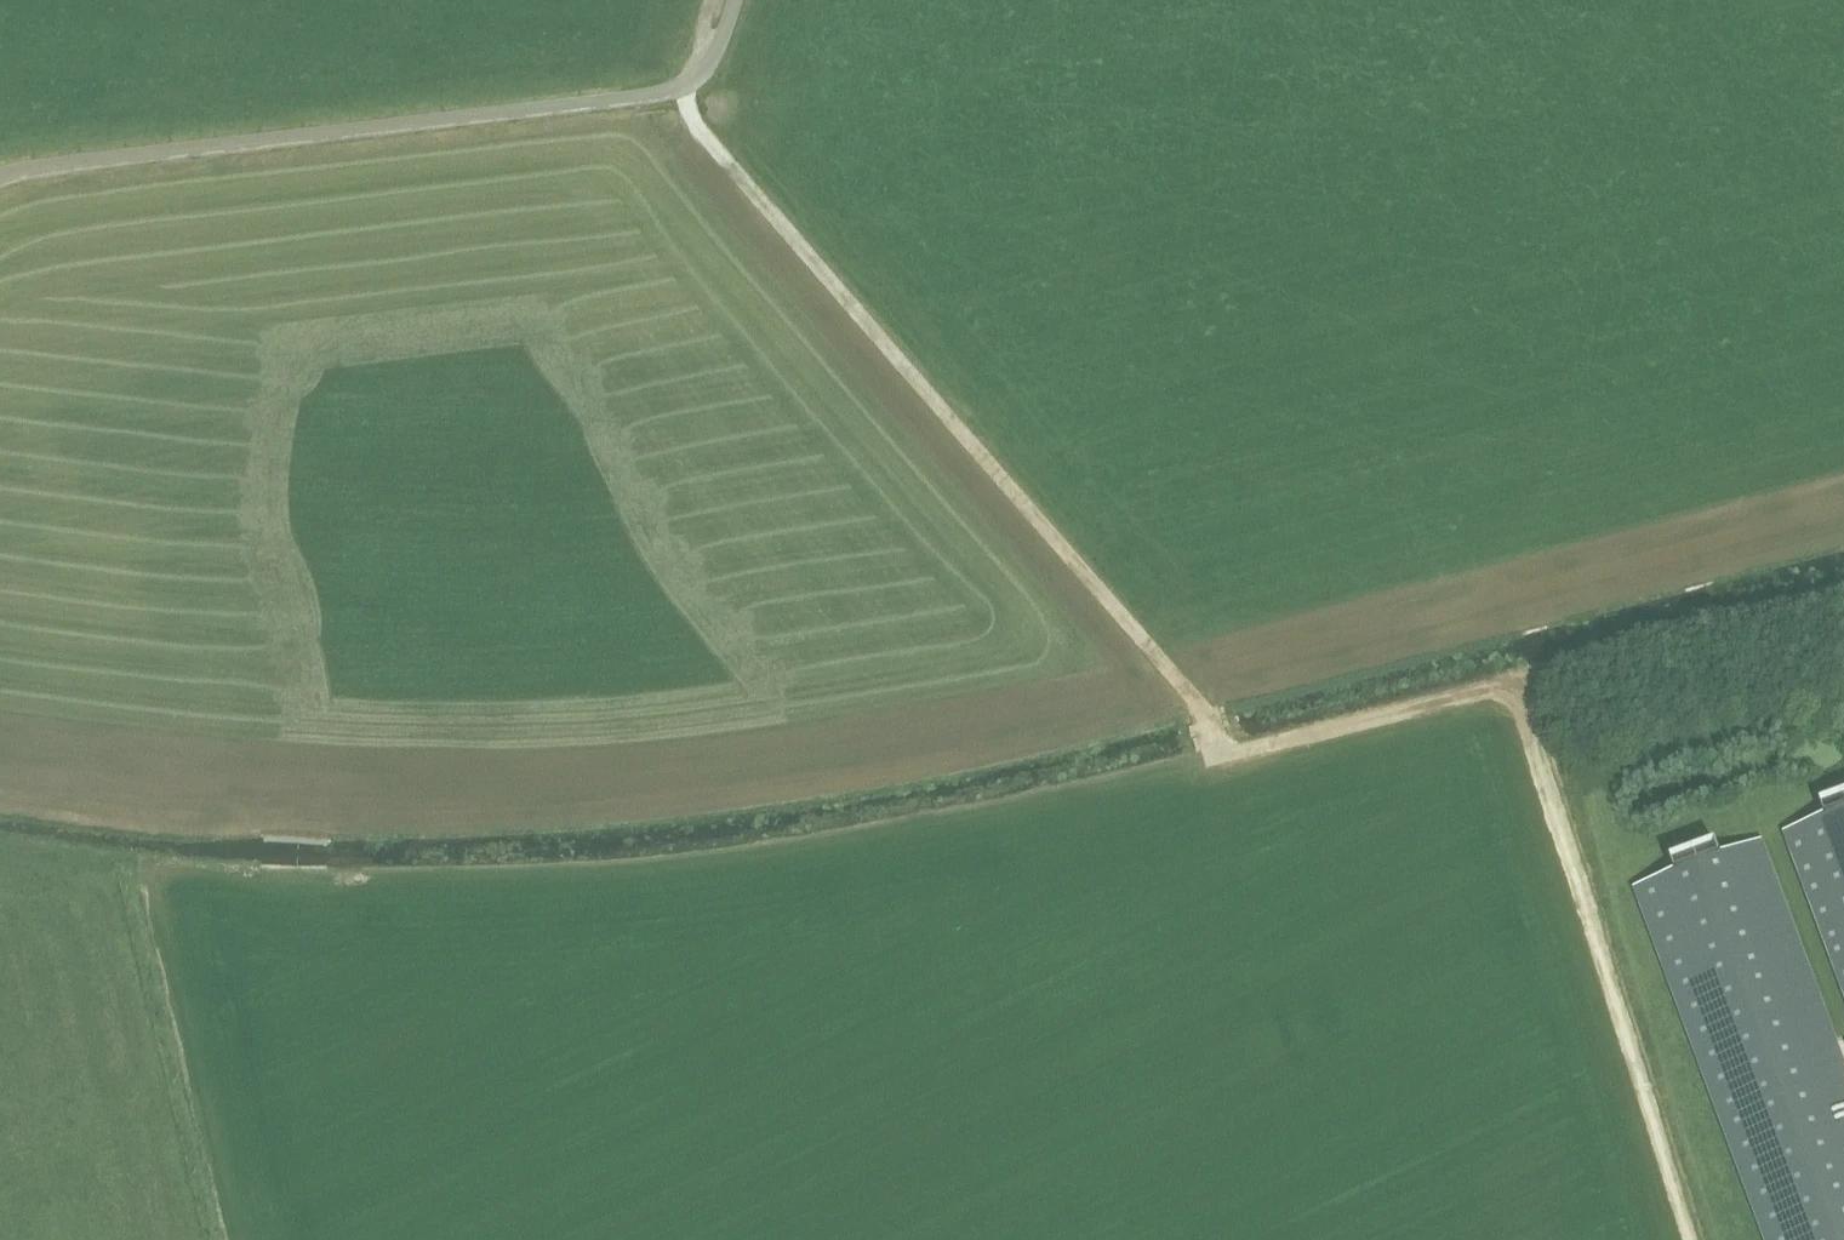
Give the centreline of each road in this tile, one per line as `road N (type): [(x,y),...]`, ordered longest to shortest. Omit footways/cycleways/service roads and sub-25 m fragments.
road 1 (unclassified): [(0,177),(674,92),(706,69),(738,0)]

